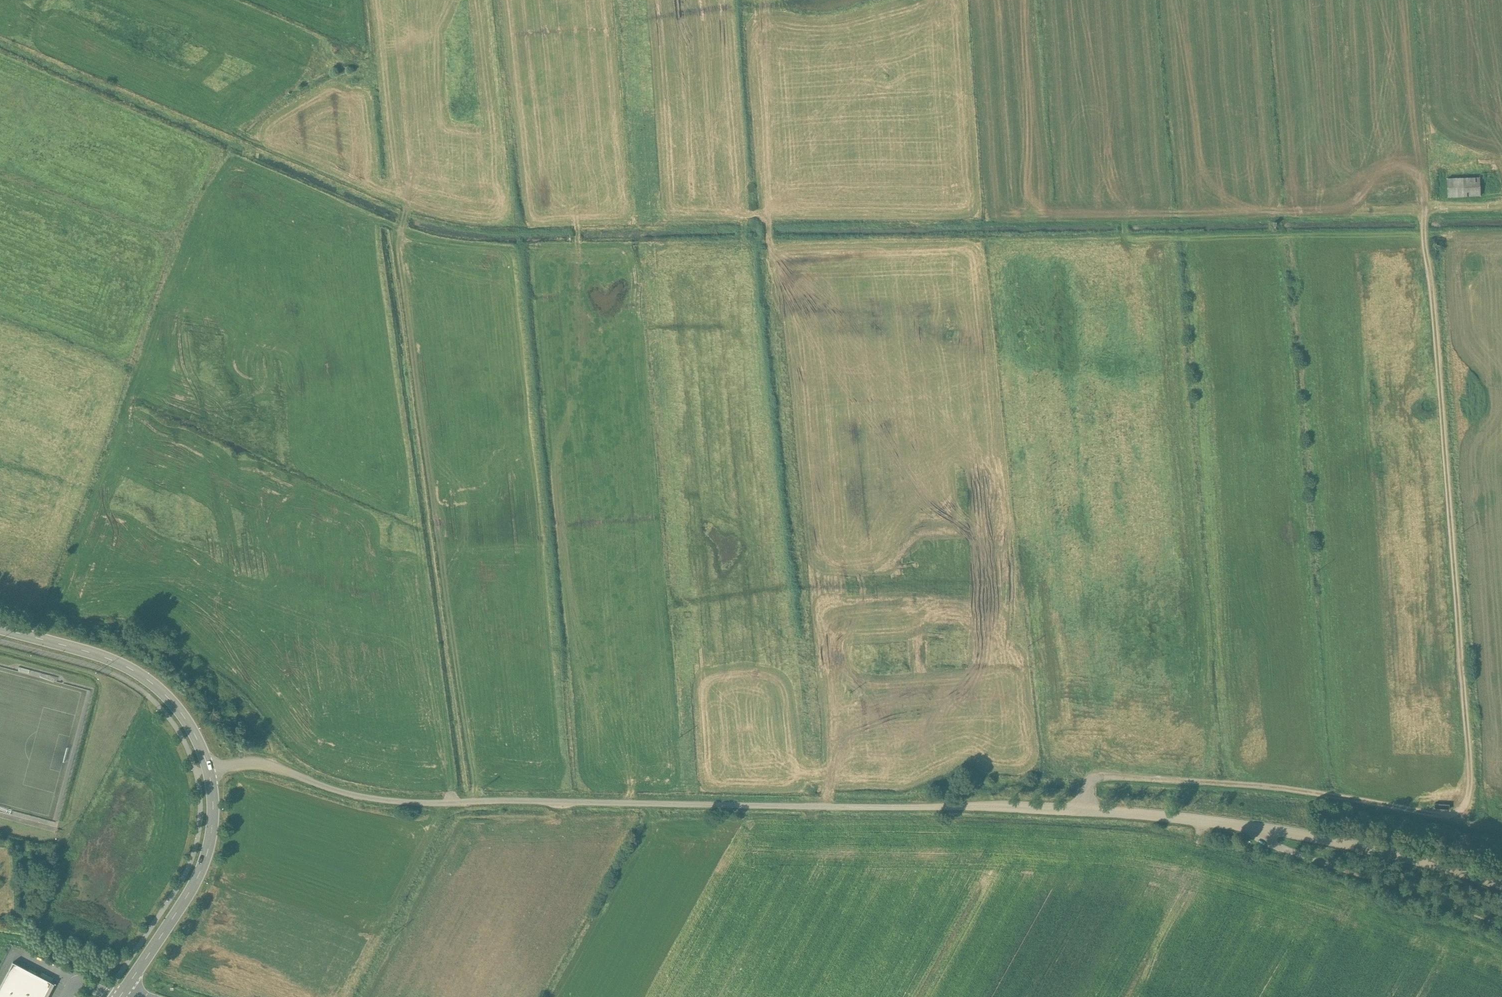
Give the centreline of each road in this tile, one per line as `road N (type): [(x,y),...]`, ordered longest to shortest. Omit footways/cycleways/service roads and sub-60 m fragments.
road 1 (unclassified): [(1501,885),(1258,827),(1080,809),(461,802),(382,794),(245,762),(210,771)]
road 2 (track): [(1451,819),(1468,807),(1471,780),(1424,206)]
road 3 (track): [(1080,809),(1090,784),(1106,776),(1265,787),(1501,832)]
road 4 (secondary): [(0,628),(113,658),(150,679),(176,703),(210,771)]
road 5 (track): [(1258,827),(1272,844),(1501,925)]
road 6 (secondary): [(210,771),(205,860),(118,996)]

